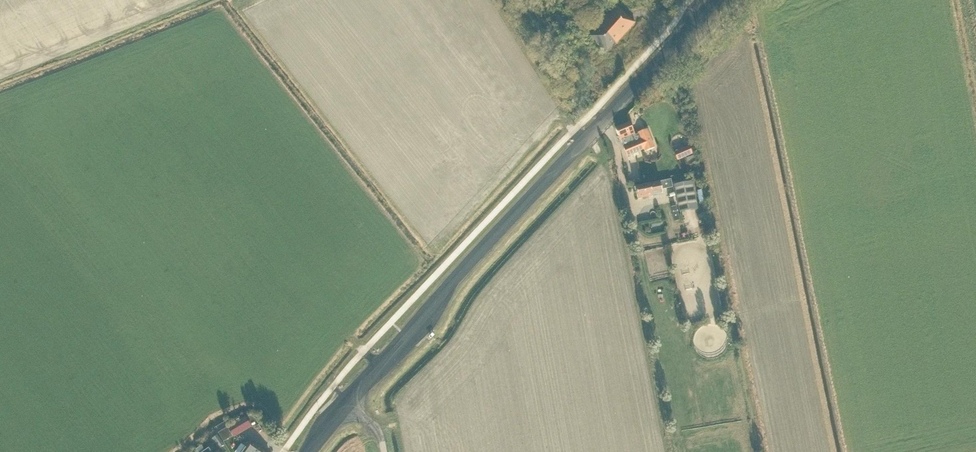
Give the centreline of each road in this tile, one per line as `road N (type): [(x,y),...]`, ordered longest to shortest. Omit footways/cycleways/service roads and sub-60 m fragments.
road 1 (primary): [(348,405),(719,0)]

